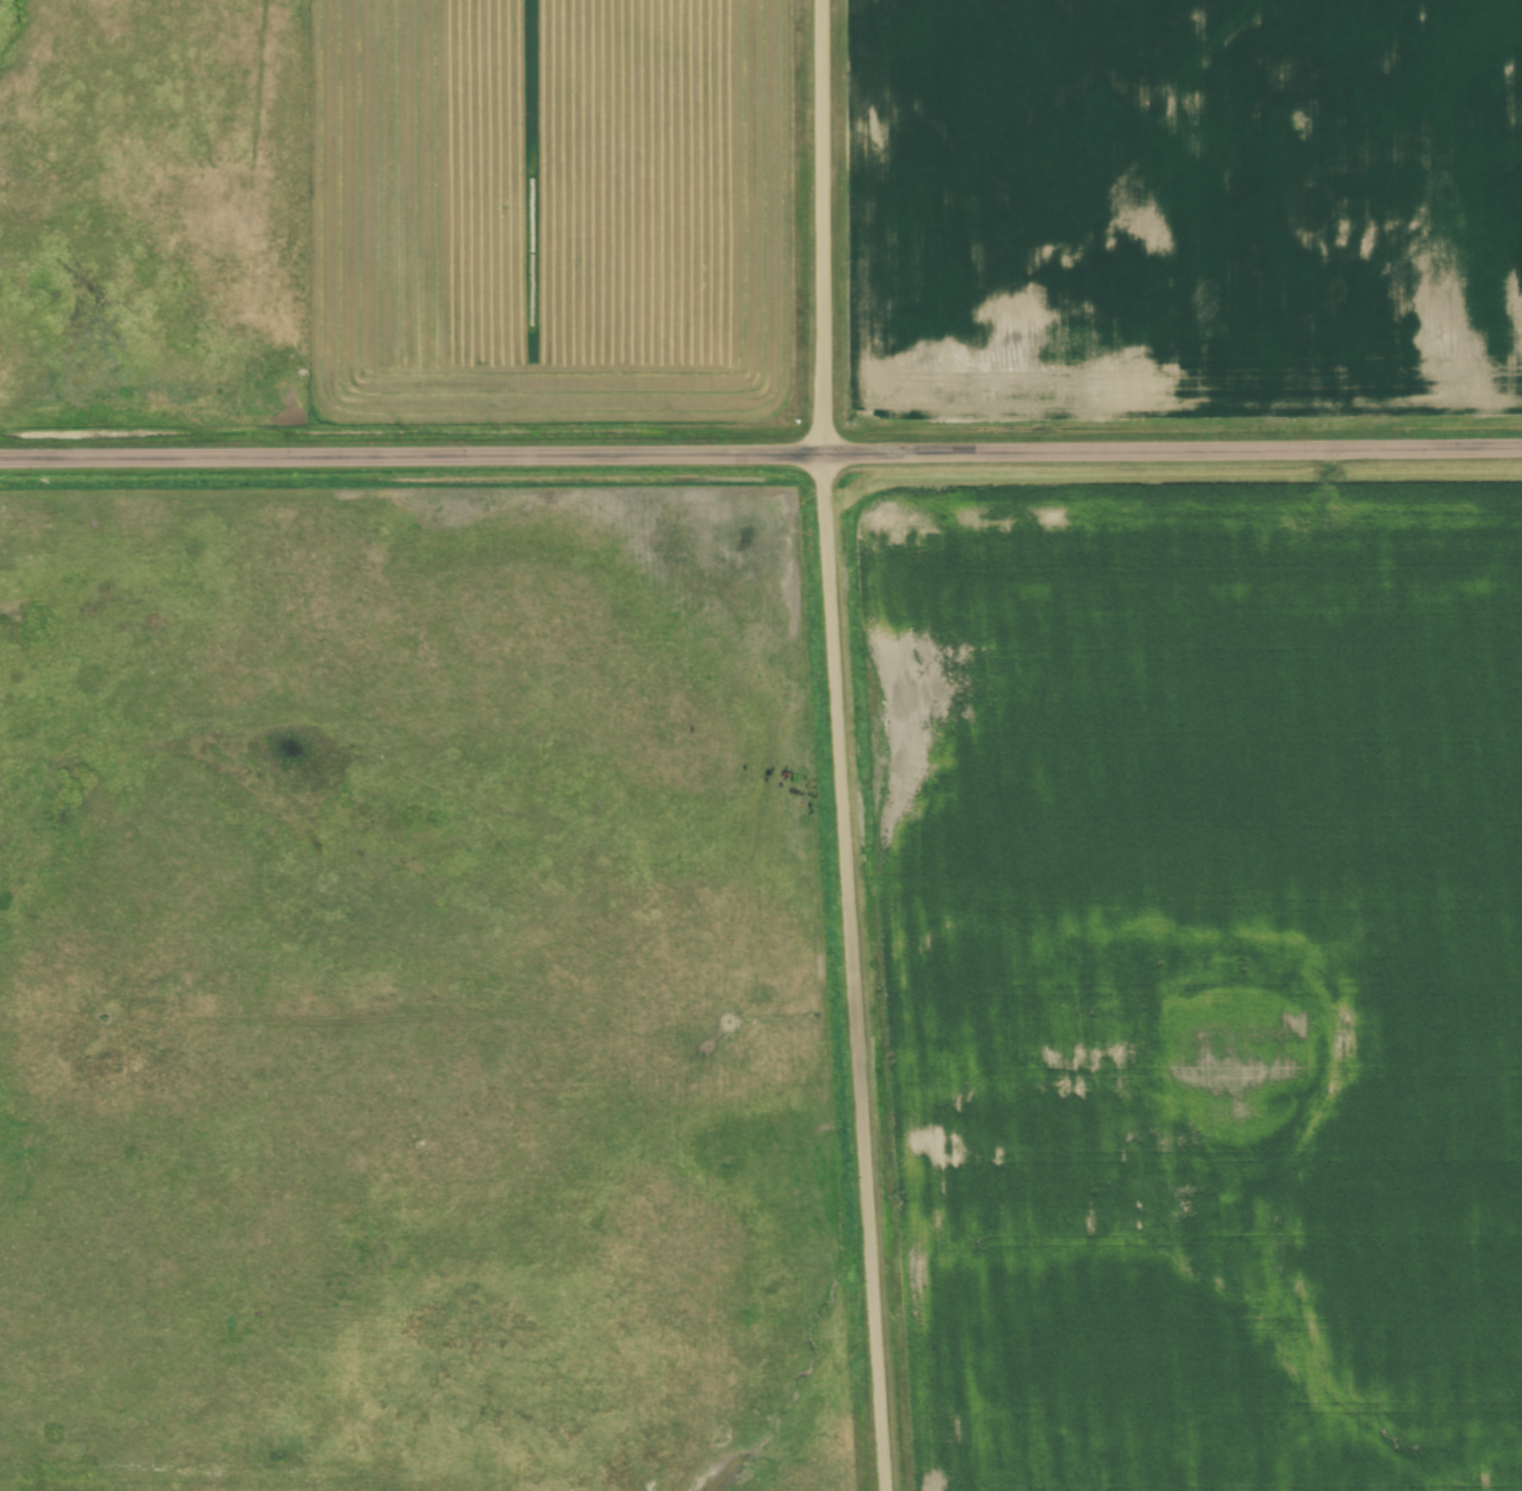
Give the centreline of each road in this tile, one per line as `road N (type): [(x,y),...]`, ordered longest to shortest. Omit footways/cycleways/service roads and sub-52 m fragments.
road 1 (residential): [(0,458),(1521,444)]
road 2 (residential): [(887,1490),(828,536),(822,0)]

